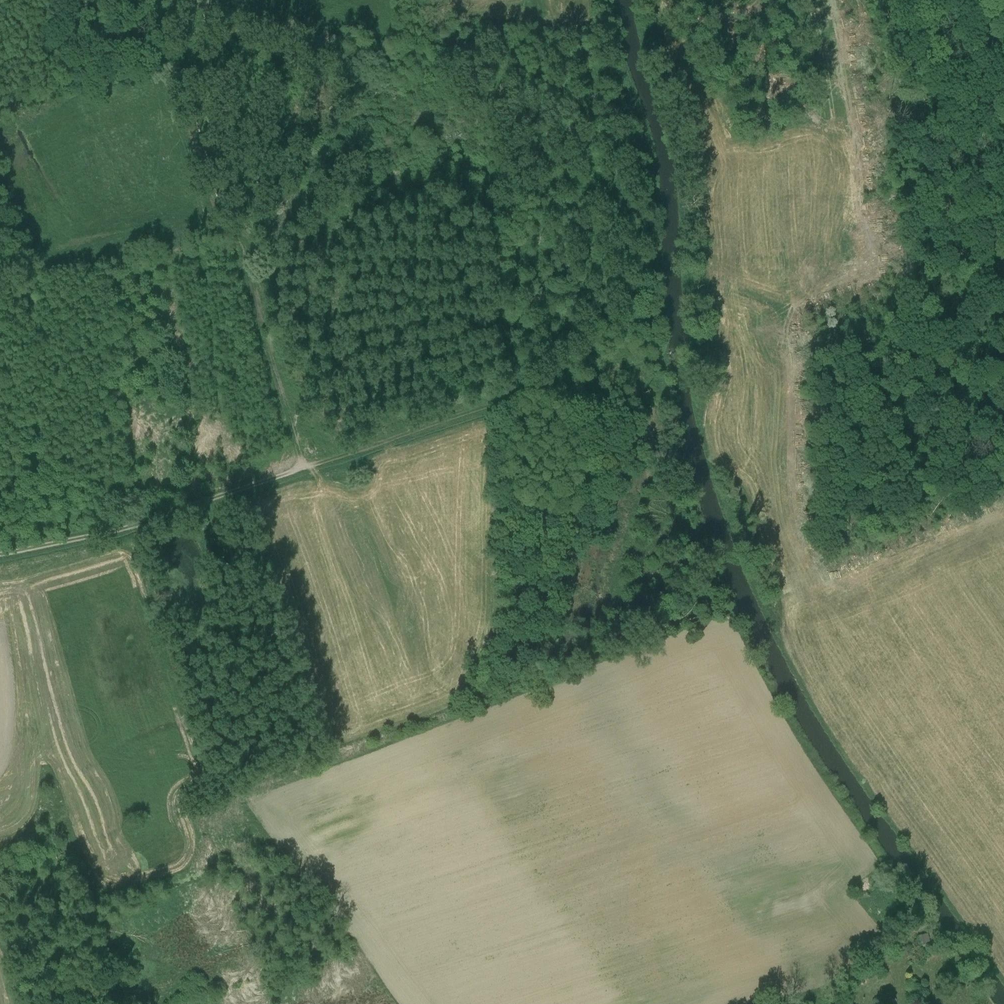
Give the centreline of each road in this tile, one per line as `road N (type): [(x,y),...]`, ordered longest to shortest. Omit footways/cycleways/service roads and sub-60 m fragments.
road 1 (track): [(0,554),(109,532),(541,388)]

